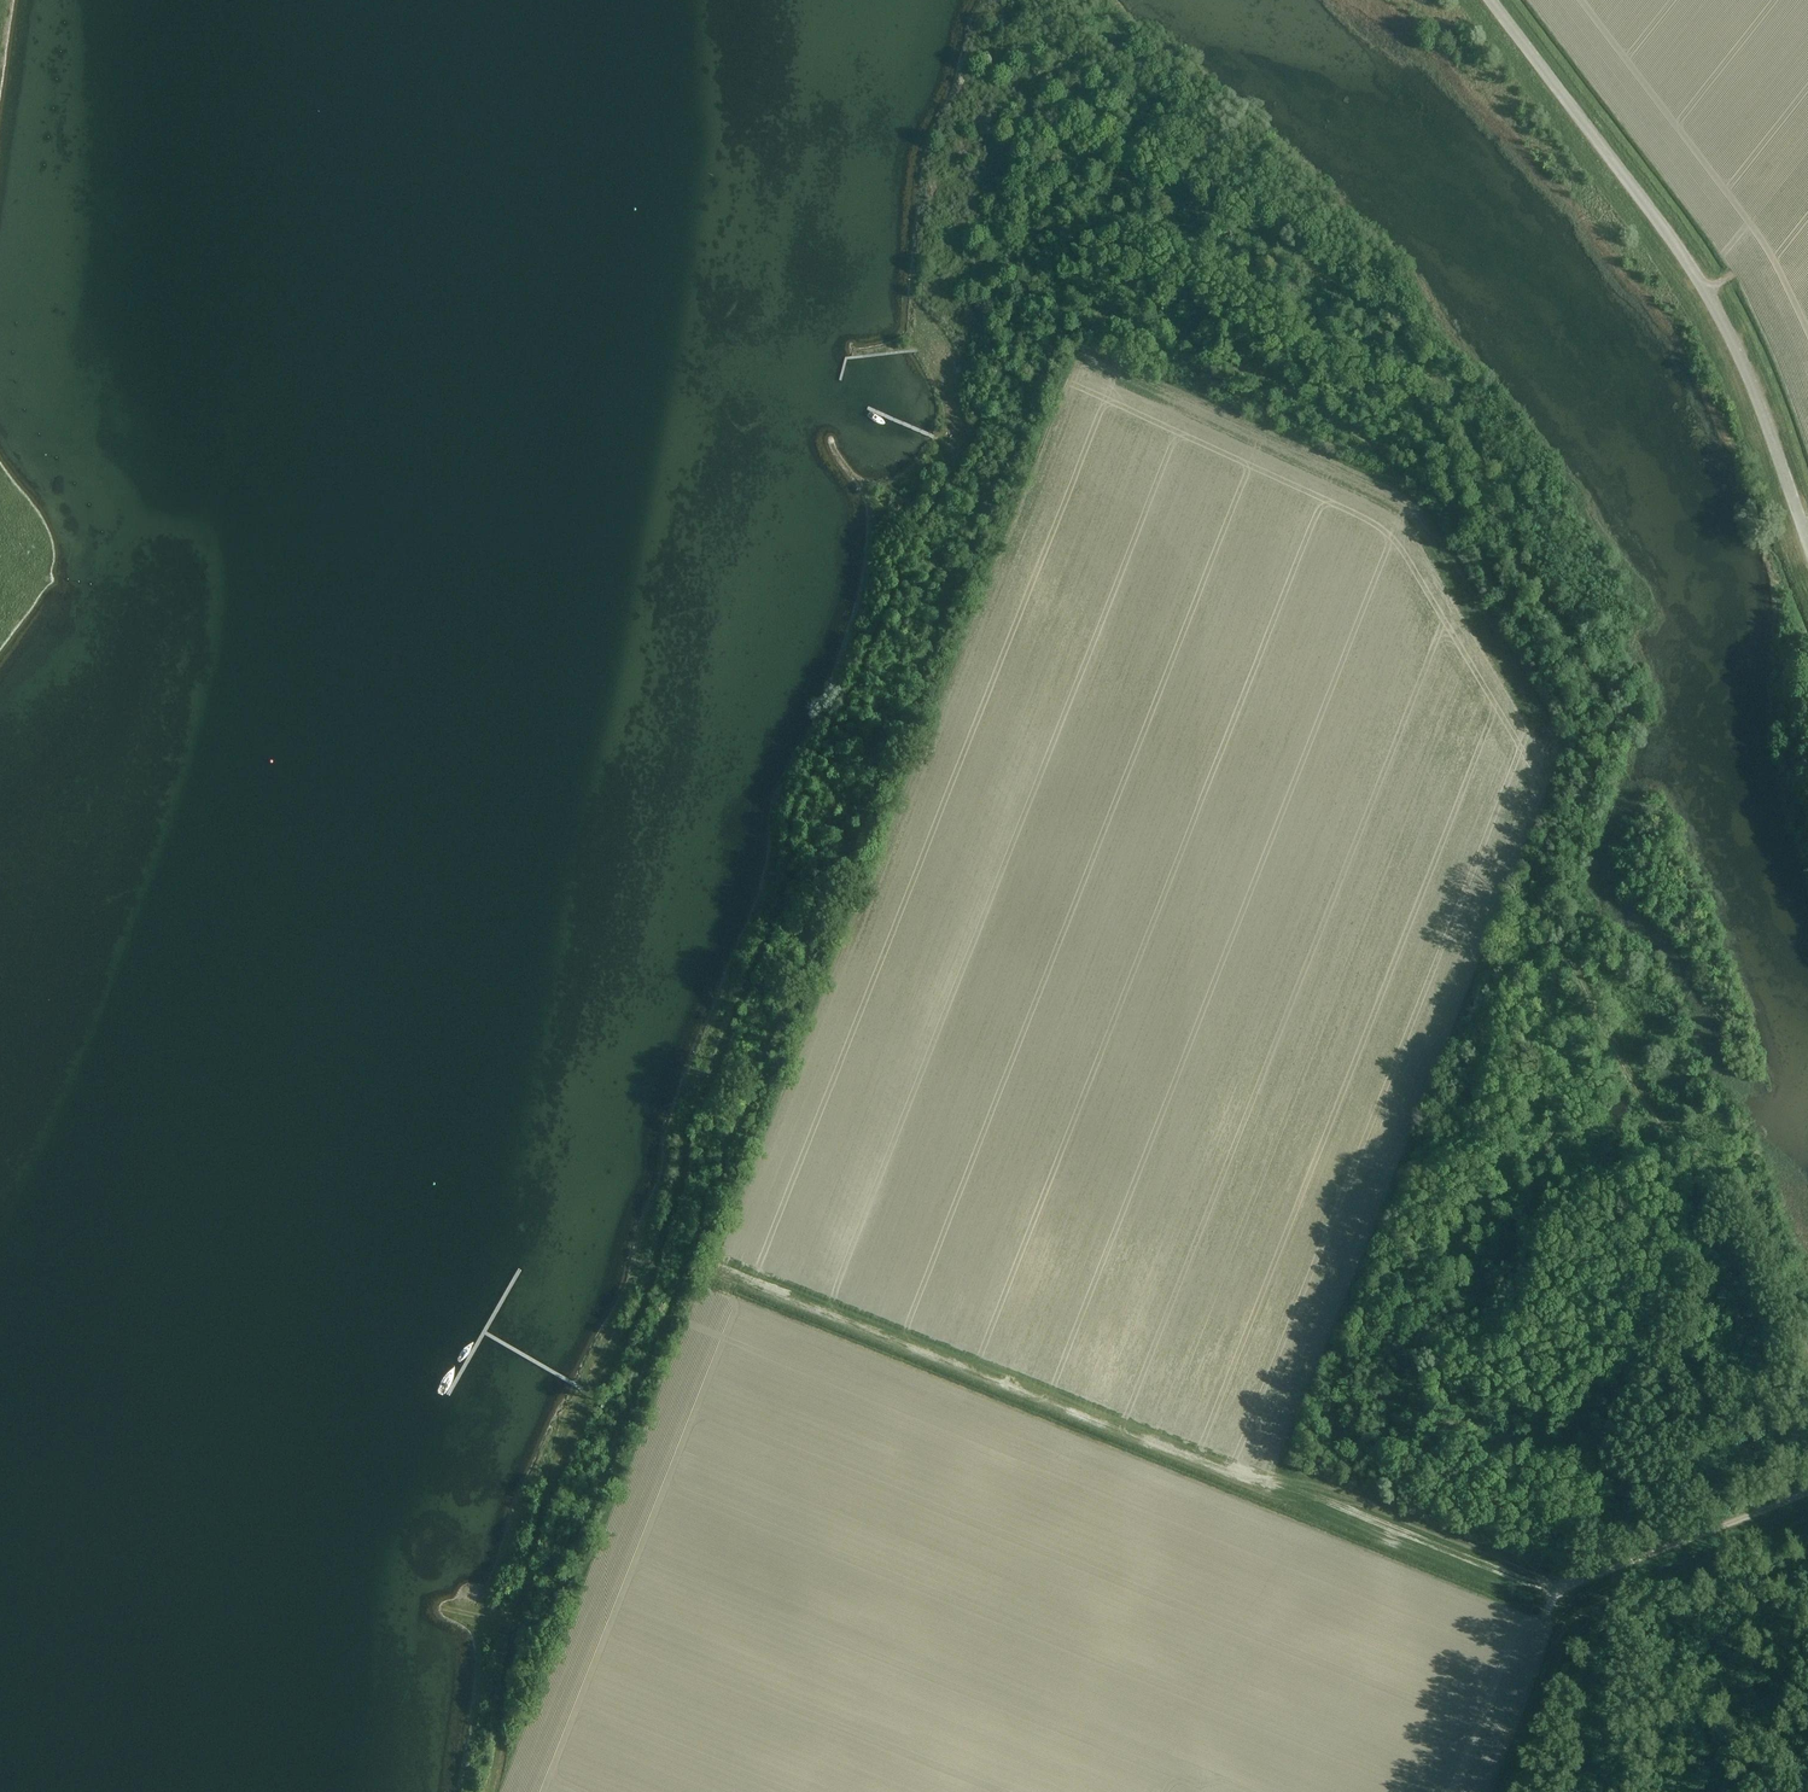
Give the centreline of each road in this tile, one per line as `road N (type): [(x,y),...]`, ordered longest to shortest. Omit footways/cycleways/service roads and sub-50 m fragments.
road 1 (unclassified): [(1807,555),(1748,384),(1716,319),(1479,0)]
road 2 (unclassified): [(1548,1612),(1566,1587),(1807,1493)]

